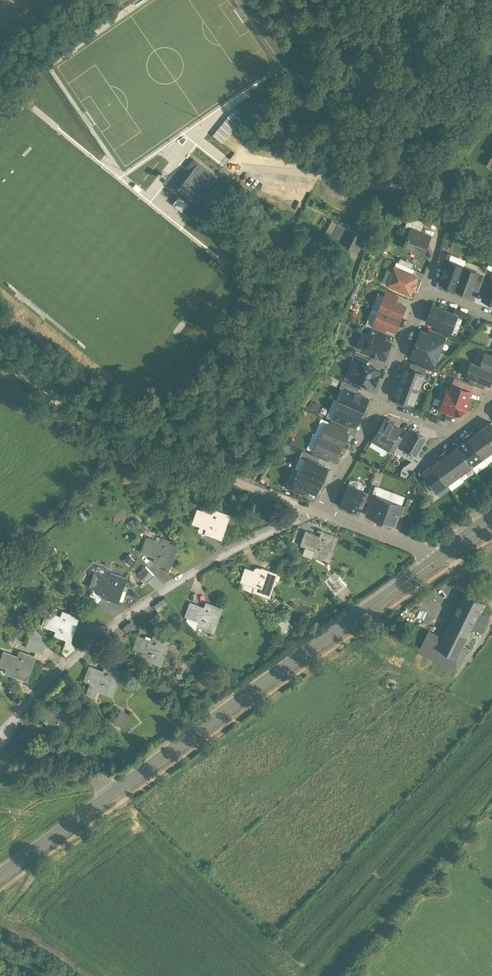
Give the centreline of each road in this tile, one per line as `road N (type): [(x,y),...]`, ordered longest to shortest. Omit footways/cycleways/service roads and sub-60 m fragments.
road 1 (tertiary): [(437,558),(0,872)]
road 2 (track): [(239,485),(97,426),(0,348)]
road 3 (unclassified): [(390,189),(294,169),(229,171)]
road 4 (residential): [(437,558),(318,512)]
road 5 (residential): [(318,512),(381,405)]
road 6 (residential): [(381,405),(425,290)]

